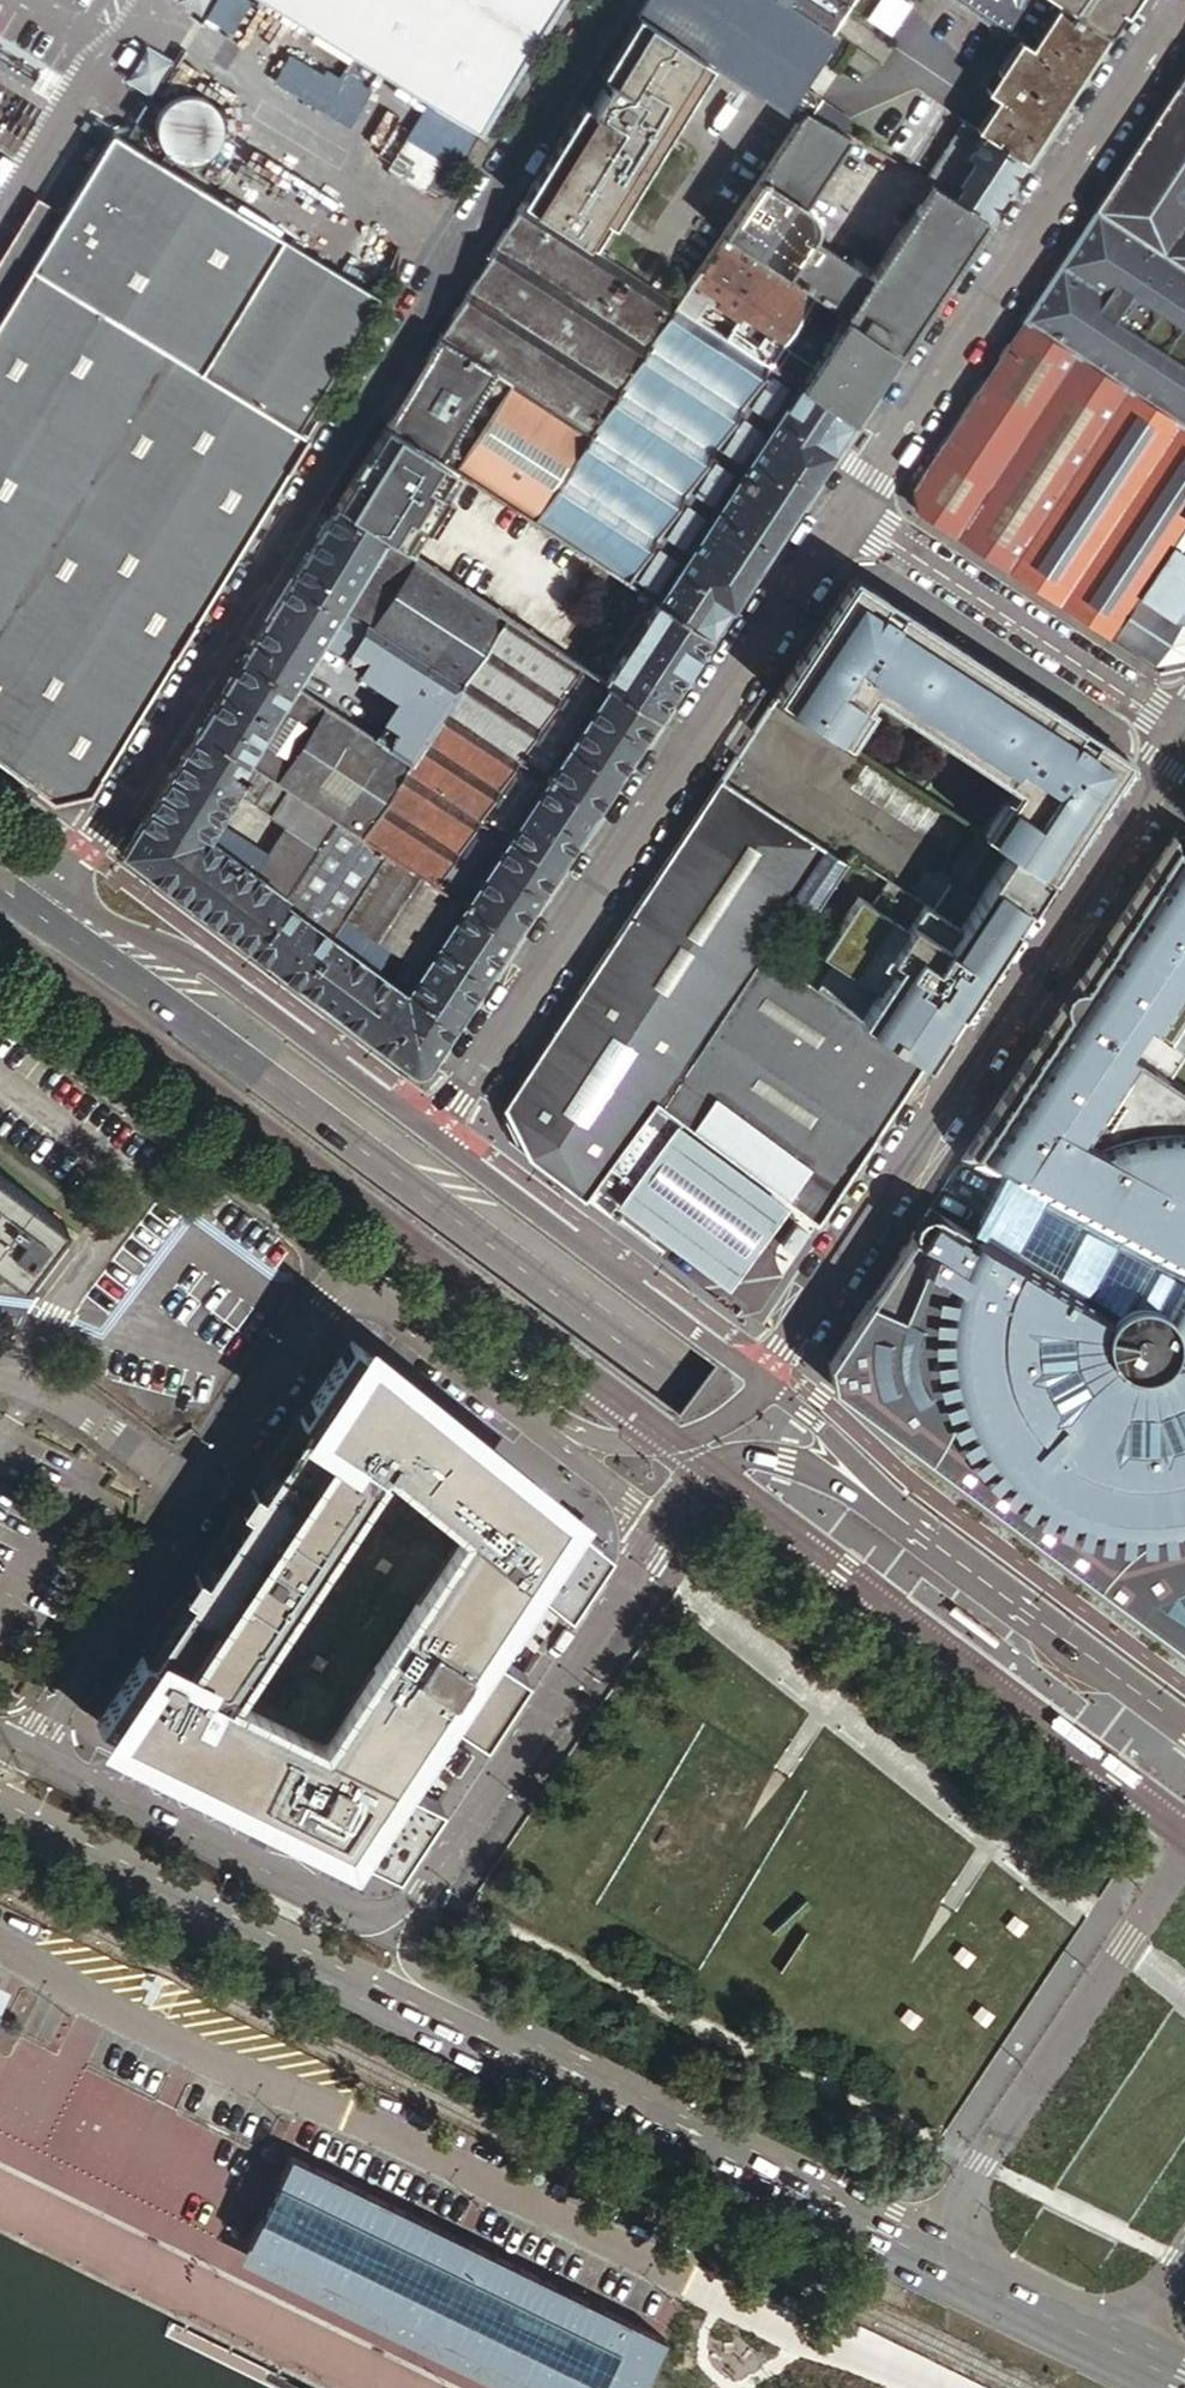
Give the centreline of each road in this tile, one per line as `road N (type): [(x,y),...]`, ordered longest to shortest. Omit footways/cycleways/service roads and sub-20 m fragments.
road 1 (primary): [(1184,1770),(0,887)]
road 2 (residential): [(610,0),(59,890)]
road 3 (residential): [(1184,734),(764,1381)]
road 4 (residential): [(430,1133),(847,510)]
road 5 (residential): [(847,510),(1179,0)]
road 6 (unclassified): [(340,1270),(22,1757)]
road 7 (primary): [(462,2029),(930,2261)]
road 8 (primary): [(0,1811),(372,1996),(462,2029)]
road 9 (residential): [(1184,1856),(980,2164),(930,2261)]
road 10 (primary): [(430,1133),(197,958),(116,928),(59,890)]
road 11 (tertiary): [(648,1545),(405,1915)]
road 12 (tertiary): [(0,1010),(340,1270)]
road 13 (tertiary): [(405,1915),(352,1916),(22,1757)]
road 14 (primary): [(764,1381),(430,1133)]
road 15 (residential): [(1184,733),(847,510)]
road 16 (primary): [(1184,1727),(907,1524)]
road 17 (tertiary): [(907,1524),(804,1467),(755,1453),(692,1477),(648,1545)]
road 18 (tertiary): [(340,1270),(545,1420)]
road 19 (tertiary): [(545,1420),(625,1444),(681,1440),(739,1411),(764,1381)]
road 20 (primary): [(930,2261),(1124,2355)]
road 21 (primary): [(907,1524),(817,1423),(764,1381)]
road 22 (tertiary): [(545,1420),(629,1502),(648,1545)]
road 23 (tertiary): [(405,1915),(418,1972),(462,2029)]

